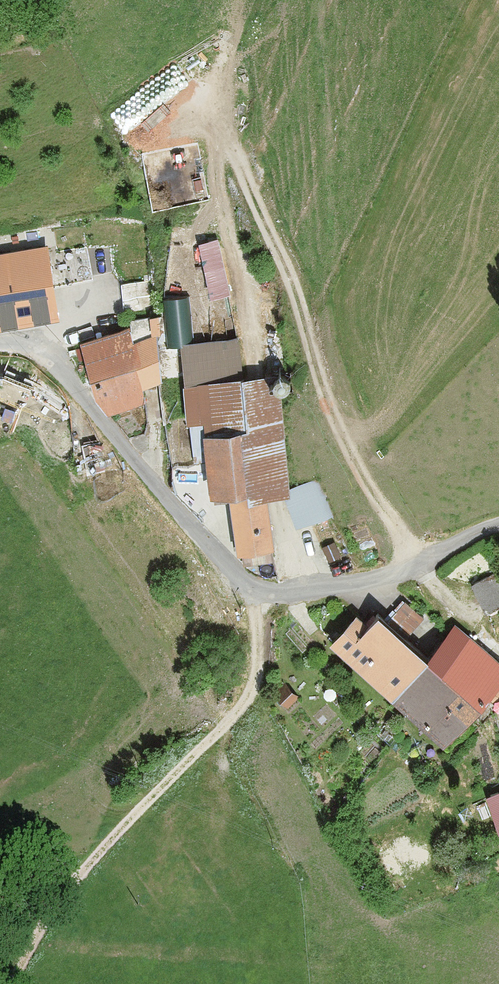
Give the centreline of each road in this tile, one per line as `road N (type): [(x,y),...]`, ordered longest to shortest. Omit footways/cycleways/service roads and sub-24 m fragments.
road 1 (unclassified): [(498,525),(401,571),(265,588),(244,580),(200,536),(55,360),(30,346),(0,344)]
road 2 (track): [(416,565),(346,442),(215,87)]
road 3 (track): [(265,588),(253,690),(112,838)]
road 4 (track): [(112,838),(64,891),(16,983)]

